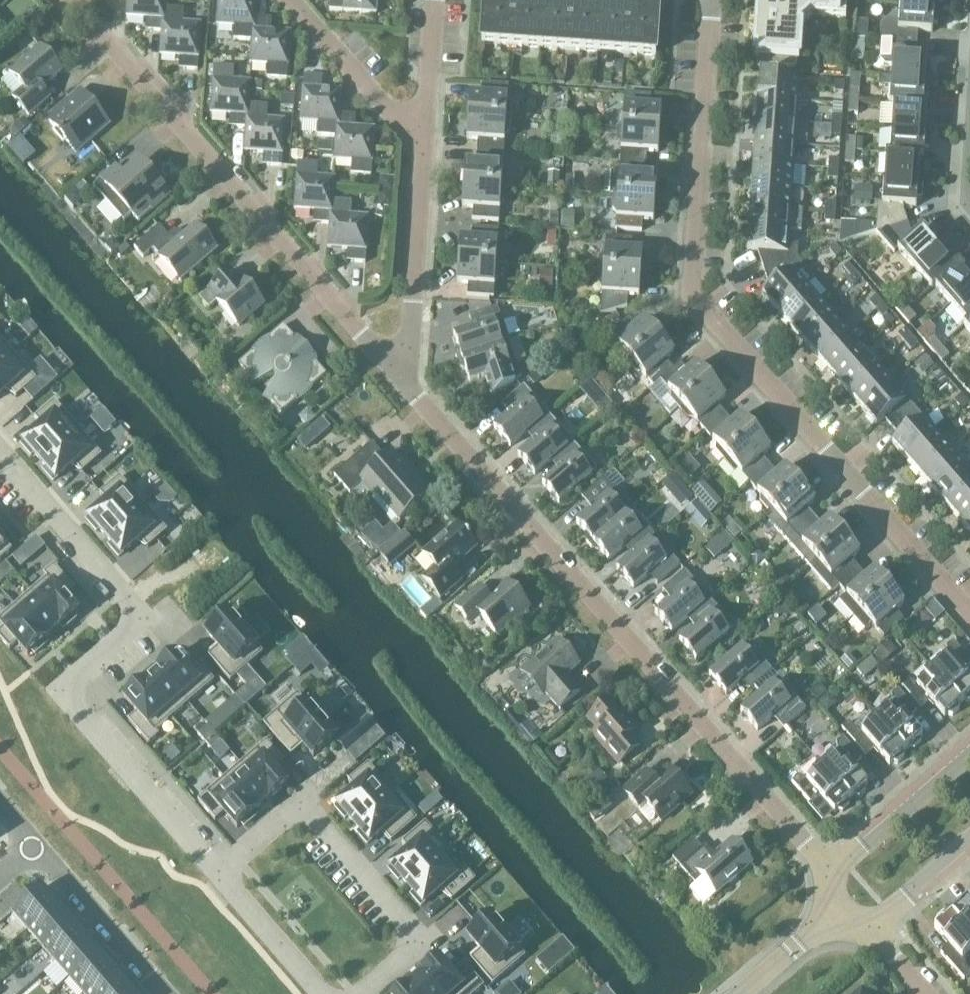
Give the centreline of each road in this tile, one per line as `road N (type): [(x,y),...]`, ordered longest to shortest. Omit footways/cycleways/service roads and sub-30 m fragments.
road 1 (residential): [(969,615),(695,301),(714,0)]
road 2 (residential): [(829,873),(407,379)]
road 3 (residential): [(0,457),(140,619),(66,689),(219,871)]
road 4 (residential): [(407,379),(67,0)]
road 5 (residential): [(219,871),(301,797),(420,931),(350,993)]
road 6 (residential): [(0,807),(160,993)]
road 7 (residential): [(407,379),(427,143)]
road 8 (residential): [(969,0),(963,182),(969,209)]
road 9 (residential): [(427,143),(296,0)]
road 10 (residential): [(969,753),(829,873)]
road 11 (residential): [(219,871),(326,993)]
road 12 (residential): [(427,143),(436,0)]
road 13 (residential): [(869,930),(969,841)]

